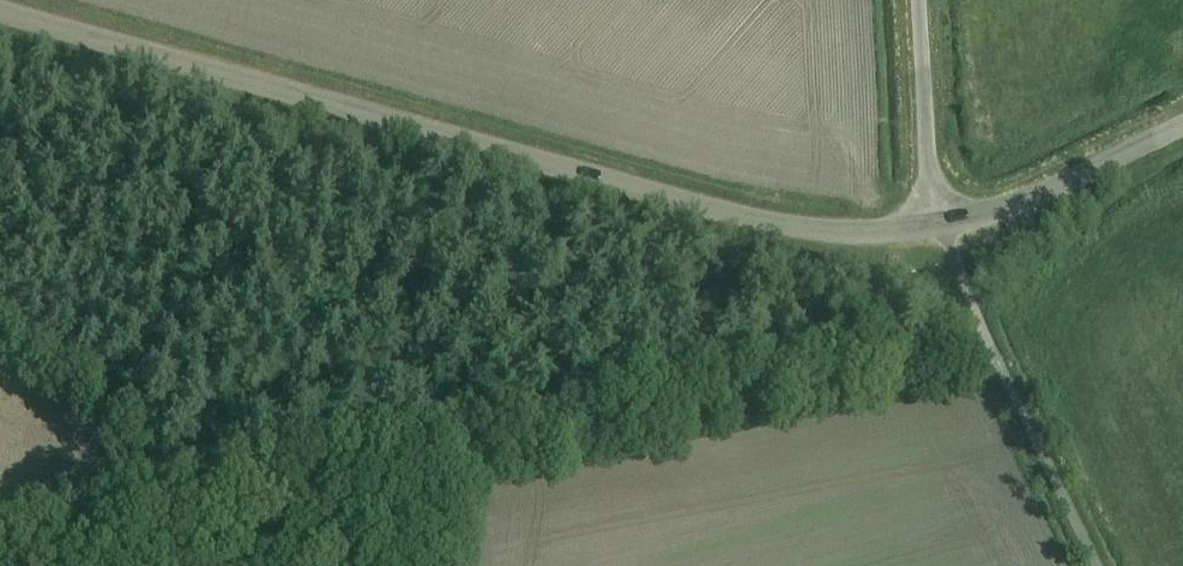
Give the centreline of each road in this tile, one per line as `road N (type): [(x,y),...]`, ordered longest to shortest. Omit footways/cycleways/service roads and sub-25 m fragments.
road 1 (track): [(0,556),(992,350)]
road 2 (unclassified): [(0,13),(741,219),(820,231),(938,225)]
road 3 (unclassified): [(1182,126),(1027,199),(938,225)]
road 4 (unclassified): [(938,225),(919,0)]

